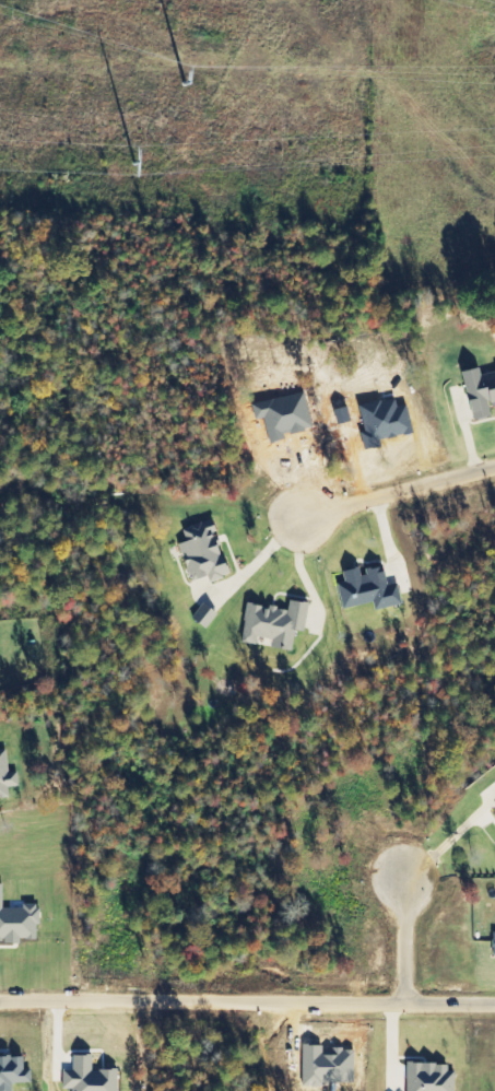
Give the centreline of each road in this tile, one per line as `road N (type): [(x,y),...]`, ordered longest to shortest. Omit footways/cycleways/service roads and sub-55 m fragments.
road 1 (residential): [(494,997),(0,993)]

